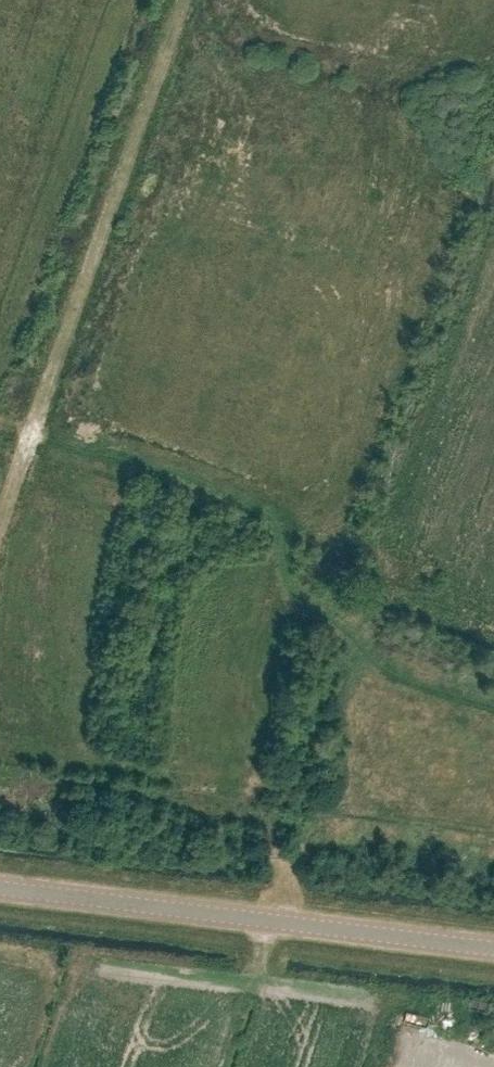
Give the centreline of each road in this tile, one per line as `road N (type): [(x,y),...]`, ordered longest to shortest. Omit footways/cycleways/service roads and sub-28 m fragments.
road 1 (unclassified): [(493,947),(0,886)]

